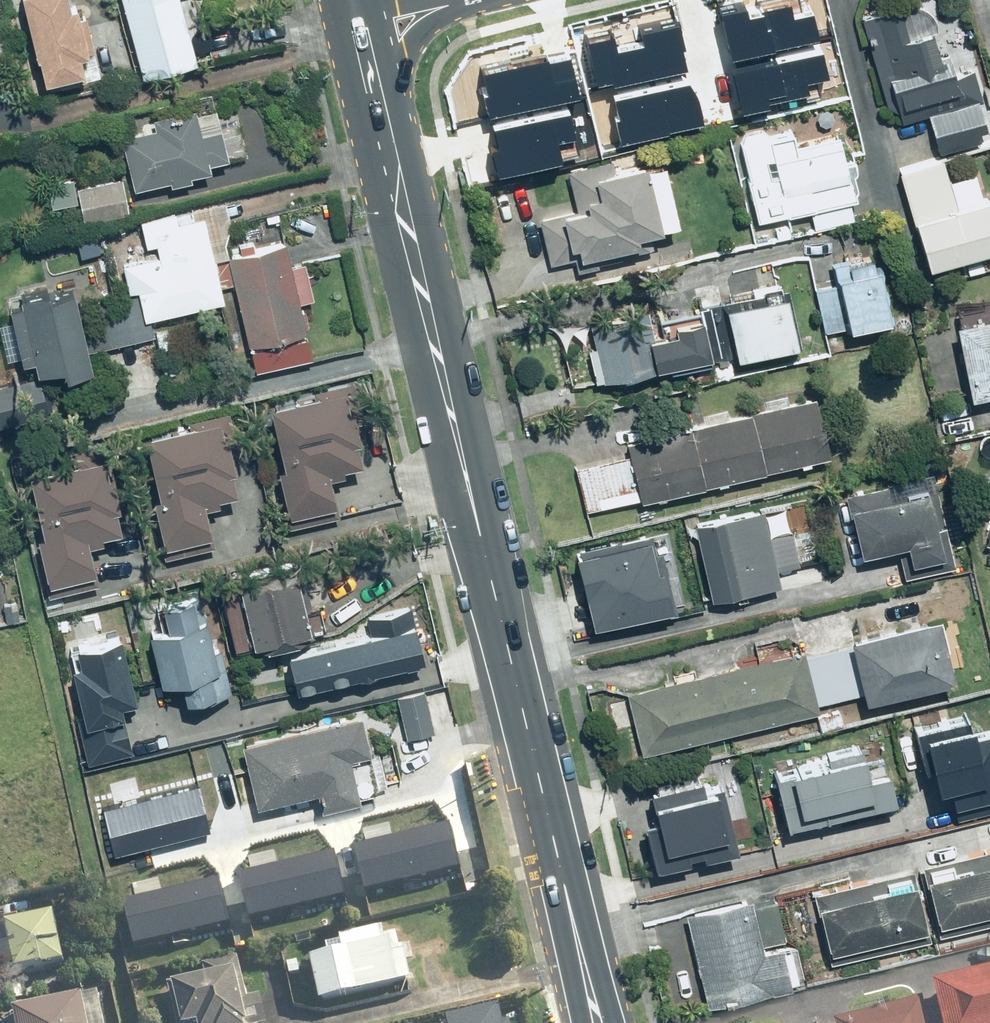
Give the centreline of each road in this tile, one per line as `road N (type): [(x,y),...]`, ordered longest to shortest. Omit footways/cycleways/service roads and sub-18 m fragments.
road 1 (secondary): [(378,96),(598,1022)]
road 2 (secondary): [(457,0),(422,30),(378,96)]

